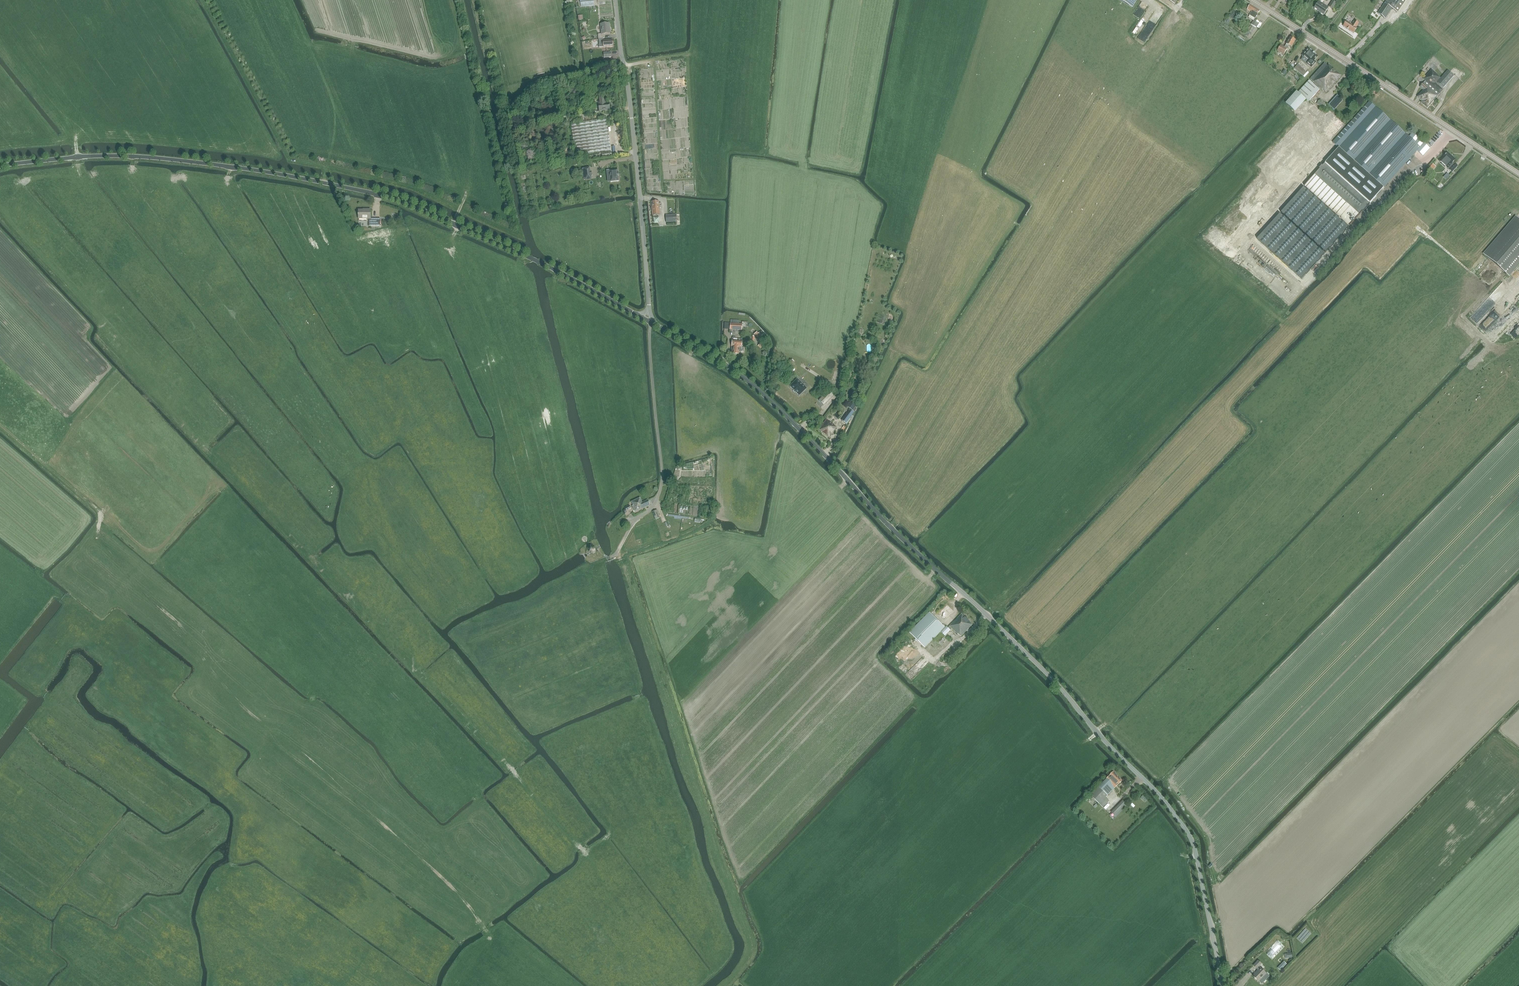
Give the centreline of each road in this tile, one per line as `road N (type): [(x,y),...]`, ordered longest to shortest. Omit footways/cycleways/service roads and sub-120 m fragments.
road 1 (track): [(696,985),(703,979),(507,764),(212,458),(0,199)]
road 2 (unclassified): [(1223,985),(1196,848),(1171,808),(1060,685),(889,526),(772,401),(650,321)]
road 3 (track): [(0,427),(101,514),(99,537),(241,704),(462,897),(490,937),(559,985)]
road 4 (unclassified): [(0,166),(169,159),(378,194),(478,233),(650,321)]
road 5 (track): [(703,979),(728,949),(639,705),(605,559)]
road 6 (residential): [(650,321),(615,0)]
road 7 (tertiary): [(1518,175),(1250,0)]
road 8 (track): [(899,346),(837,467)]

